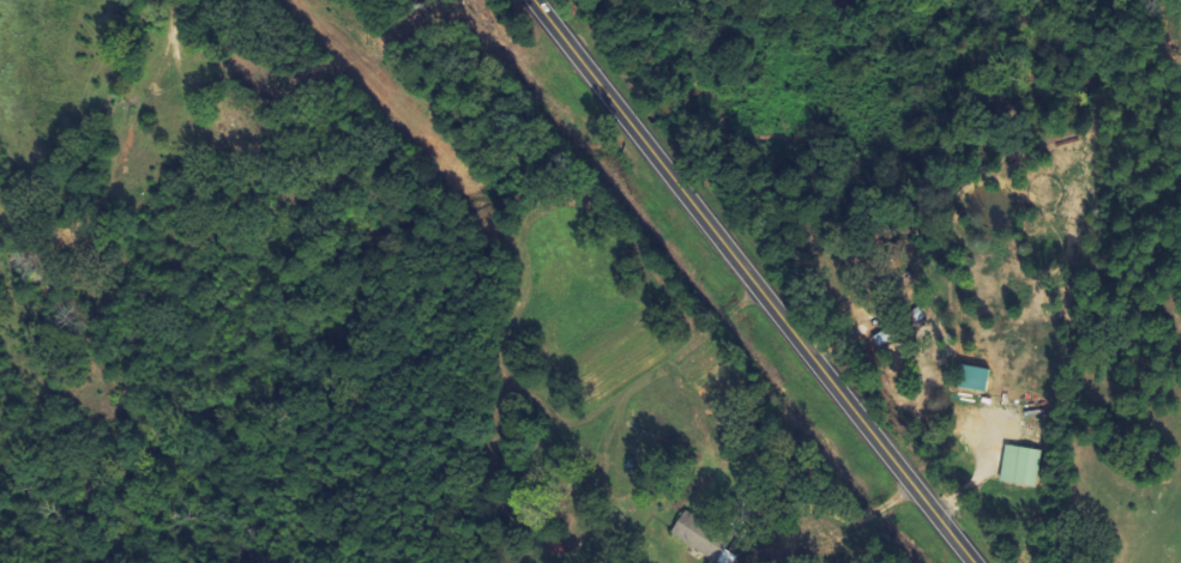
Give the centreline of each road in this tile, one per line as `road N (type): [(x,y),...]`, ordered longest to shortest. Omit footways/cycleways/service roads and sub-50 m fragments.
road 1 (tertiary): [(533,0),(975,562)]

